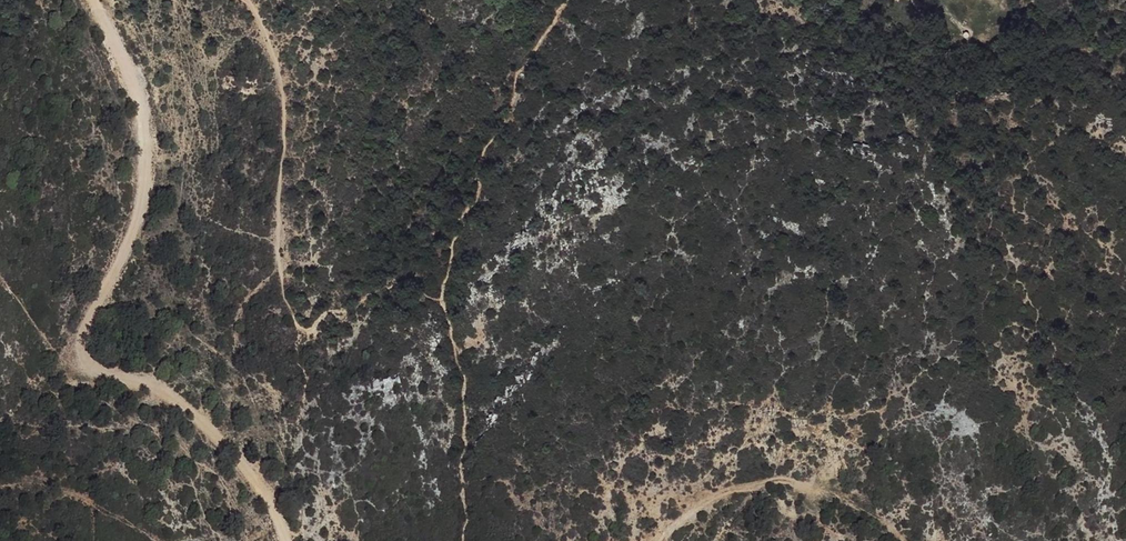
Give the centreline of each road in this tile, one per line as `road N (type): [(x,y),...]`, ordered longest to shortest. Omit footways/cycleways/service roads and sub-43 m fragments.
road 1 (track): [(289,540),(271,498),(178,398),(100,368),(85,353),(90,316),(134,234),(146,164),(126,63),(93,0)]
road 2 (track): [(662,540),(713,498),(775,479),(830,493),(902,540)]

